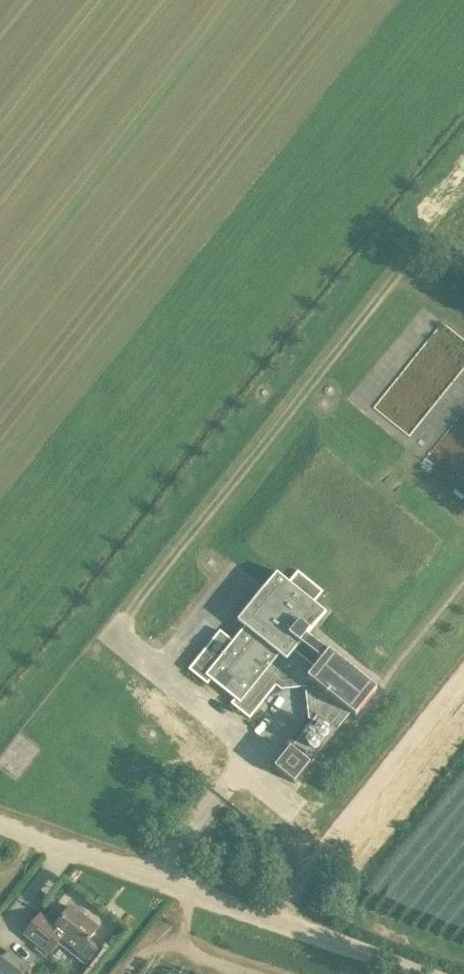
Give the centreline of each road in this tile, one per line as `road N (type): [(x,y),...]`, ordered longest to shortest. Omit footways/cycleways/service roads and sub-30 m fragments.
road 1 (track): [(463,187),(129,616)]
road 2 (unclassified): [(426,973),(0,826)]
road 3 (track): [(194,893),(187,949),(247,973)]

